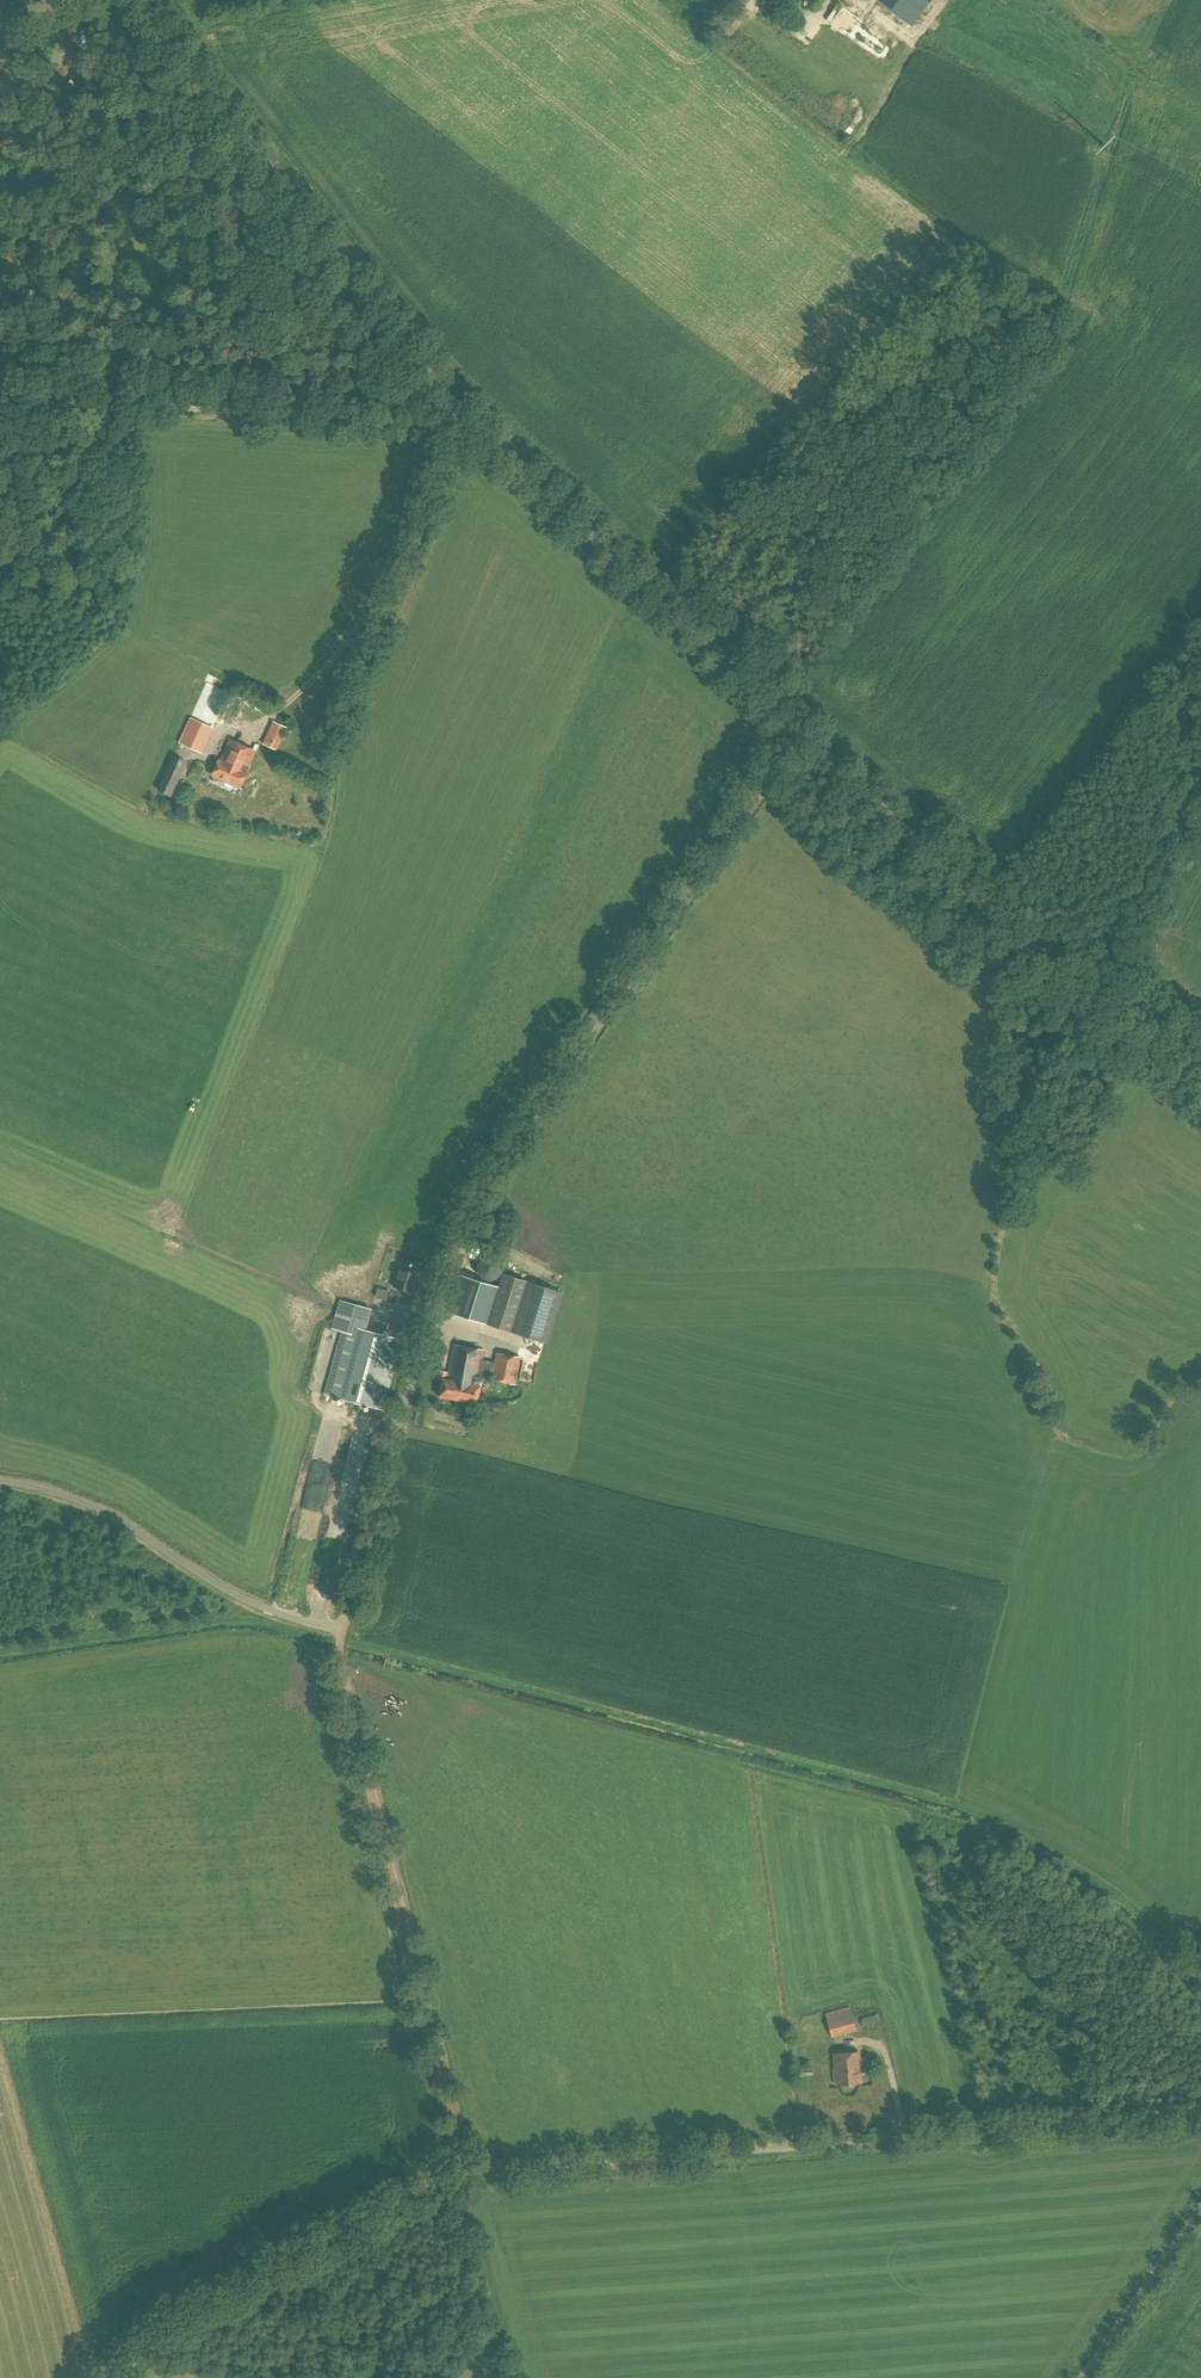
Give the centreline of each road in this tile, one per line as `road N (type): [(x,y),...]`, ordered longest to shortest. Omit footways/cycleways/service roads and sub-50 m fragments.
road 1 (unclassified): [(123,2377),(143,2343),(181,2310),(445,2178),(1200,2111)]
road 2 (unclassified): [(340,1641),(428,1334),(501,1165),(800,729)]
road 3 (secondary): [(800,729),(444,391),(144,0)]
road 4 (track): [(466,2173),(344,1699),(340,1641)]
road 5 (secondary): [(1200,1090),(995,916),(800,729)]
road 6 (unclassified): [(1084,2377),(1200,2206)]

